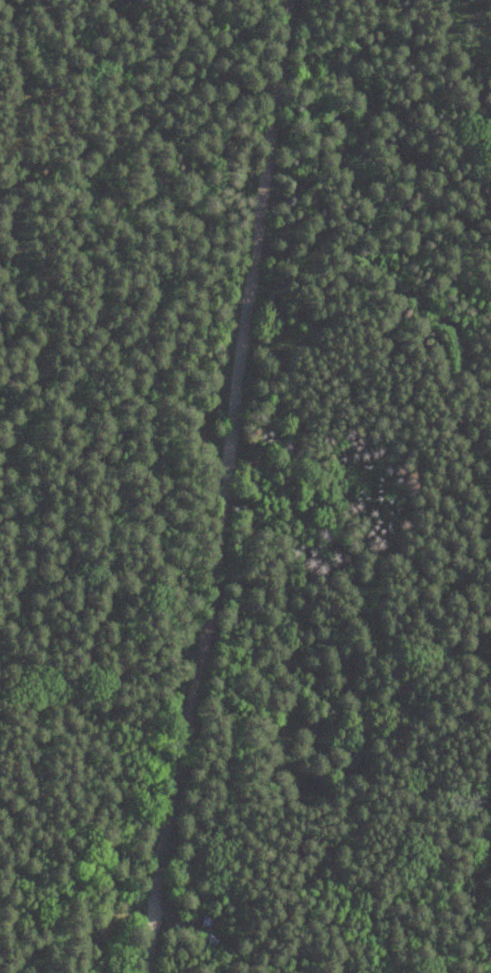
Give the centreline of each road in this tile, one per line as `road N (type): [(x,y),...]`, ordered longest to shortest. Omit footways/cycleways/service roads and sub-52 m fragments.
road 1 (residential): [(163,774),(223,429),(277,0)]
road 2 (residential): [(145,972),(163,774)]

